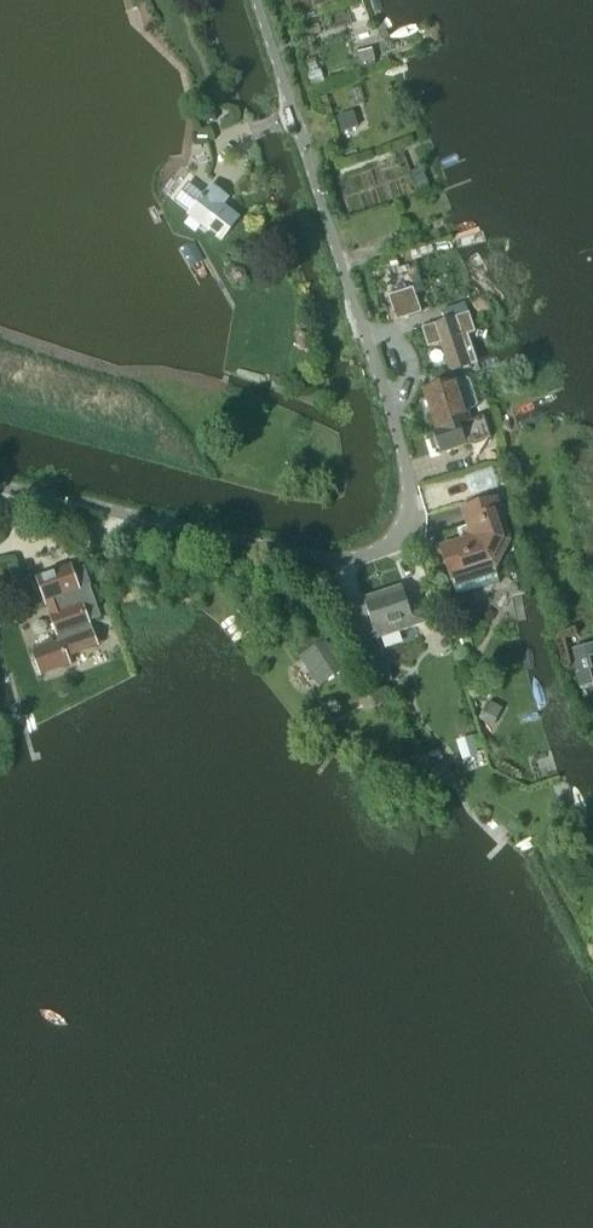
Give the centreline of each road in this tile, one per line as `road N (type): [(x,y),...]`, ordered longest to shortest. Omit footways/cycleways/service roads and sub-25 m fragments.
road 1 (residential): [(261,0),(408,468),(401,527),(352,560),(326,557),(0,480)]

